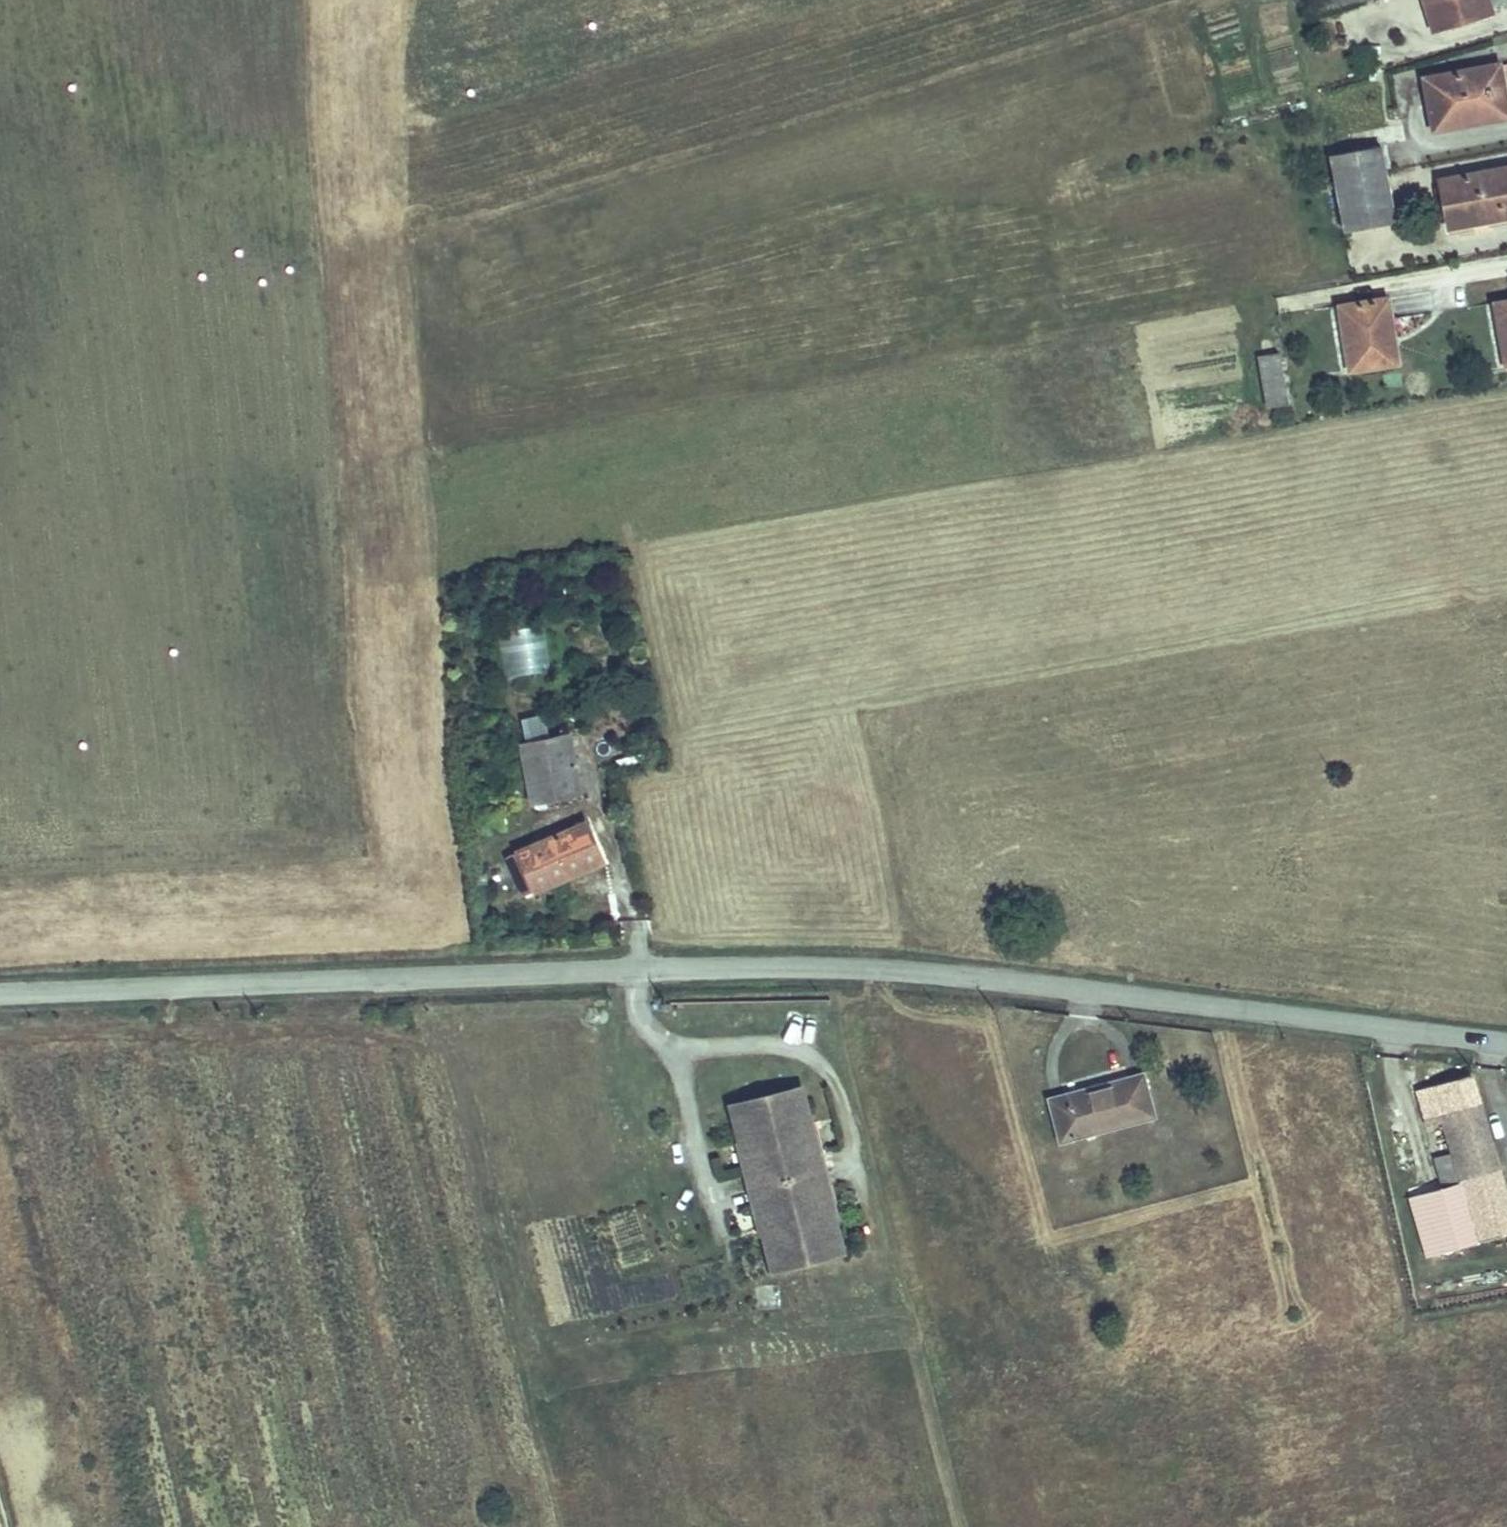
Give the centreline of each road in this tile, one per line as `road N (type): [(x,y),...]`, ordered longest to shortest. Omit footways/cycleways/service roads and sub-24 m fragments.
road 1 (unclassified): [(1506,1043),(899,970),(730,965),(0,992)]

